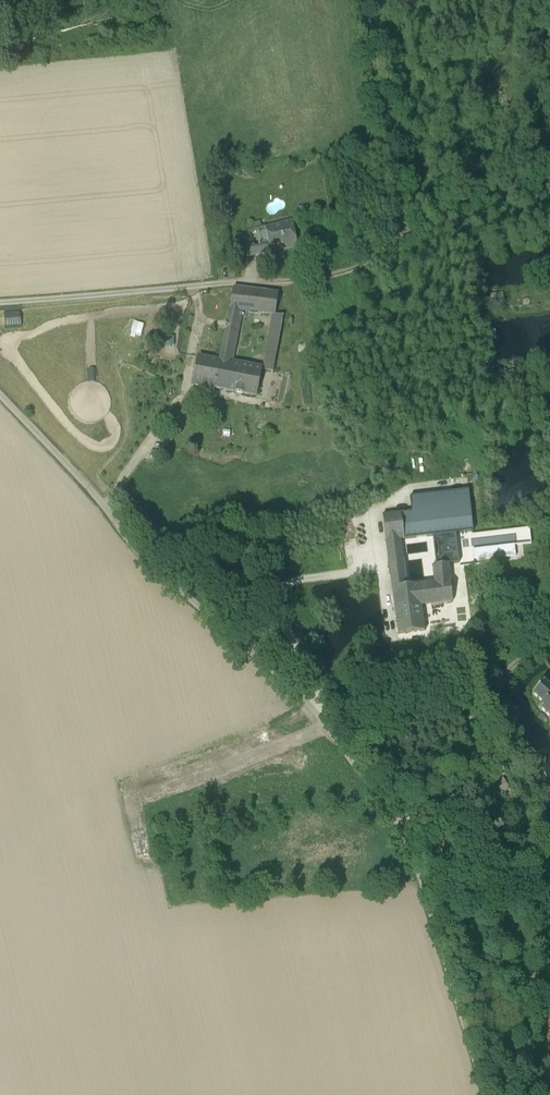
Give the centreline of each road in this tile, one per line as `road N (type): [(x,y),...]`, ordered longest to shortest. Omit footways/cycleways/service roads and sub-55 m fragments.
road 1 (unclassified): [(485,1094),(412,845),(391,810),(306,700),(145,558),(0,394)]
road 2 (track): [(367,0),(404,219),(396,236),(326,275),(0,304)]

